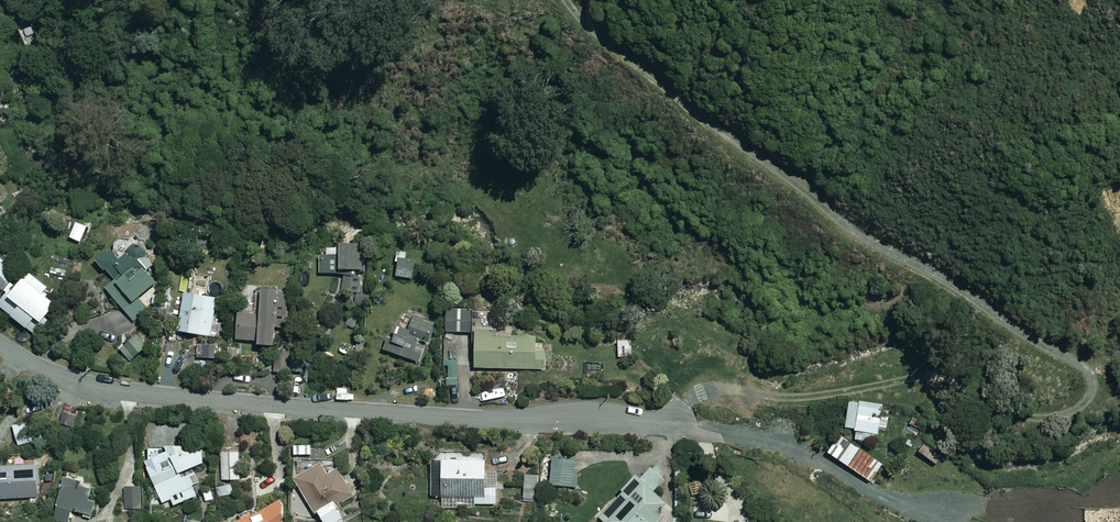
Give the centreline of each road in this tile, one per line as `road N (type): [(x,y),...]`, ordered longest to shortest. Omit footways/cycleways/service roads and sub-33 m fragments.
road 1 (residential): [(672,426),(160,396),(77,382),(0,345)]
road 2 (track): [(935,521),(795,447),(672,426)]
road 3 (track): [(895,499),(987,506),(1119,499)]

